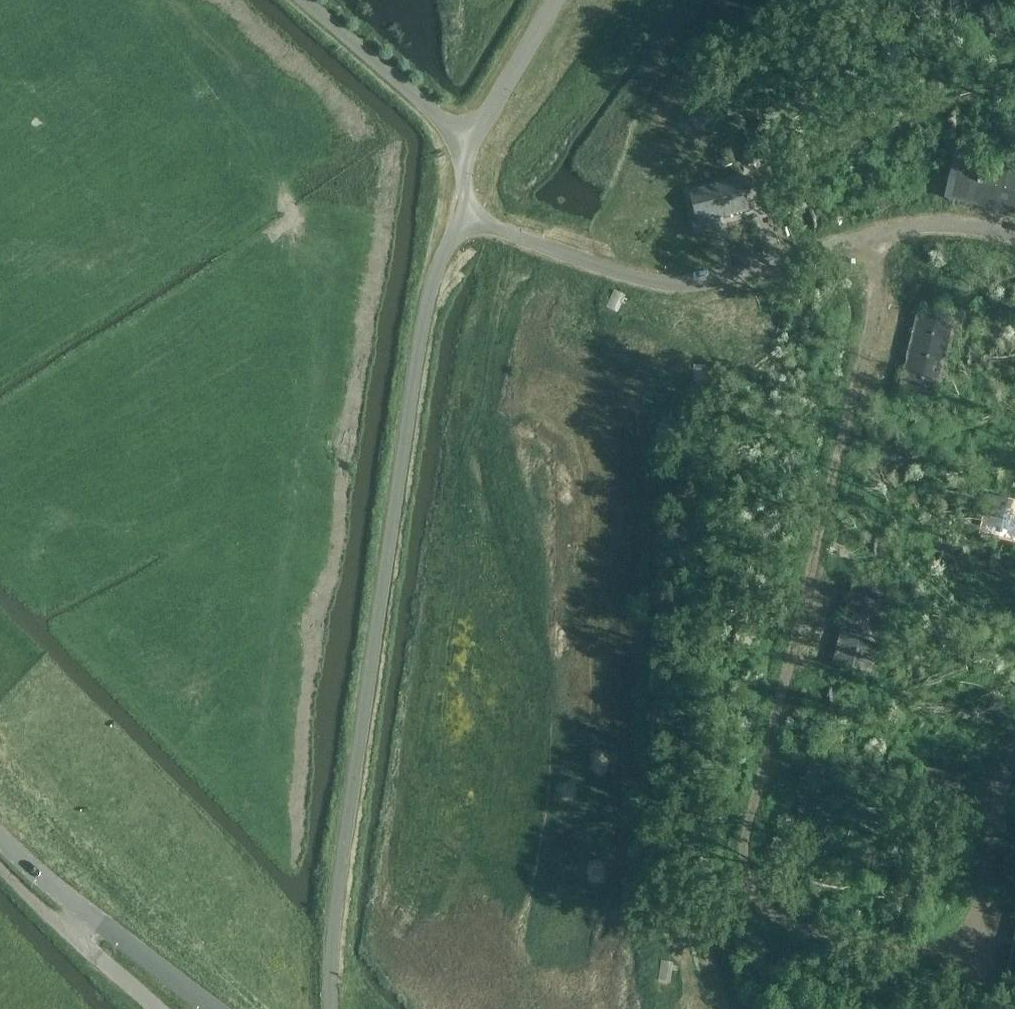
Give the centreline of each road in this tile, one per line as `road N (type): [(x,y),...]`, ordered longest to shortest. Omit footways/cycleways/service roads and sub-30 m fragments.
road 1 (unclassified): [(331,1008),(345,834),(405,431),(431,287),(465,204),(463,139)]
road 2 (tertiary): [(214,1008),(42,876),(0,833)]
road 3 (unclassified): [(463,139),(305,0)]
road 4 (unclassified): [(463,139),(493,108),(562,0)]

